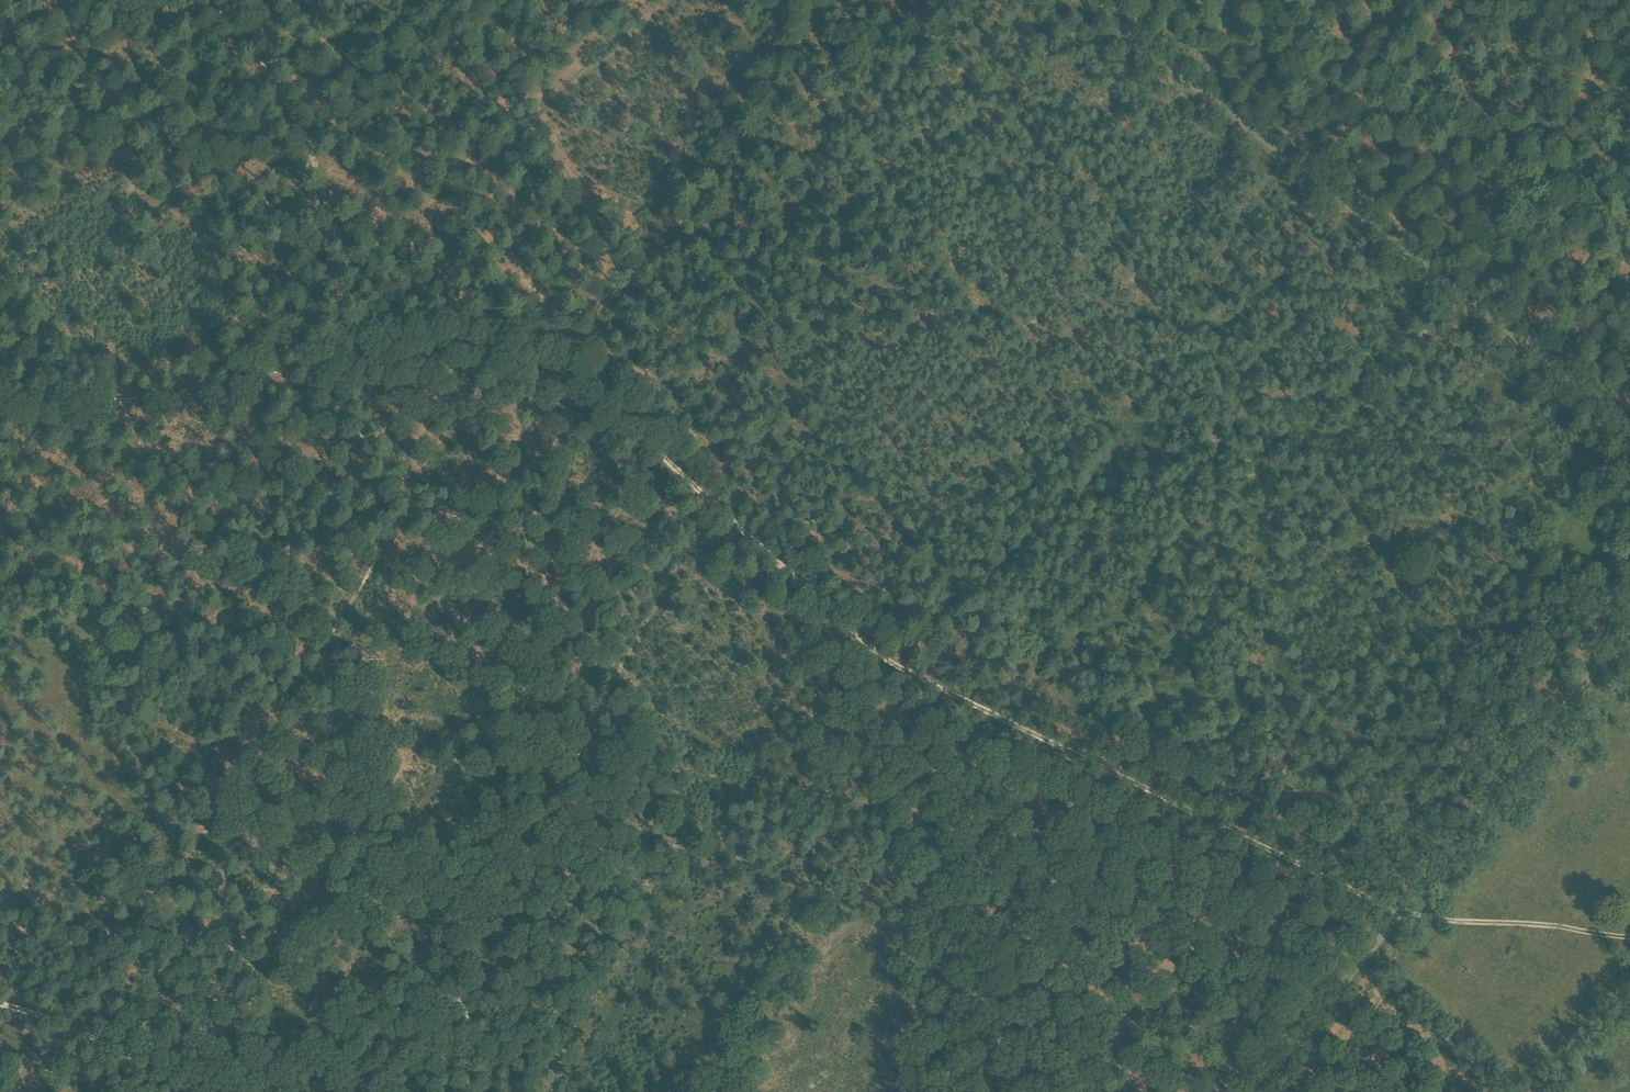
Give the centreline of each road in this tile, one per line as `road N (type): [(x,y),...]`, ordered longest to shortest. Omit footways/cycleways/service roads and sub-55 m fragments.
road 1 (track): [(0,404),(168,398),(414,337),(487,339),(546,362),(588,390),(852,634),(928,684),(1396,914),(1629,936)]
road 2 (track): [(635,435),(632,476),(240,1091)]
road 3 (unclassified): [(1086,0),(1629,426)]
road 4 (unclassified): [(1629,620),(1255,1091)]
road 5 (track): [(564,374),(741,150),(817,80),(959,31),(981,0)]
road 6 (track): [(204,0),(266,70),(414,337)]
road 7 (track): [(0,1007),(221,1091)]
road 8 (track): [(0,756),(55,686),(98,678)]

